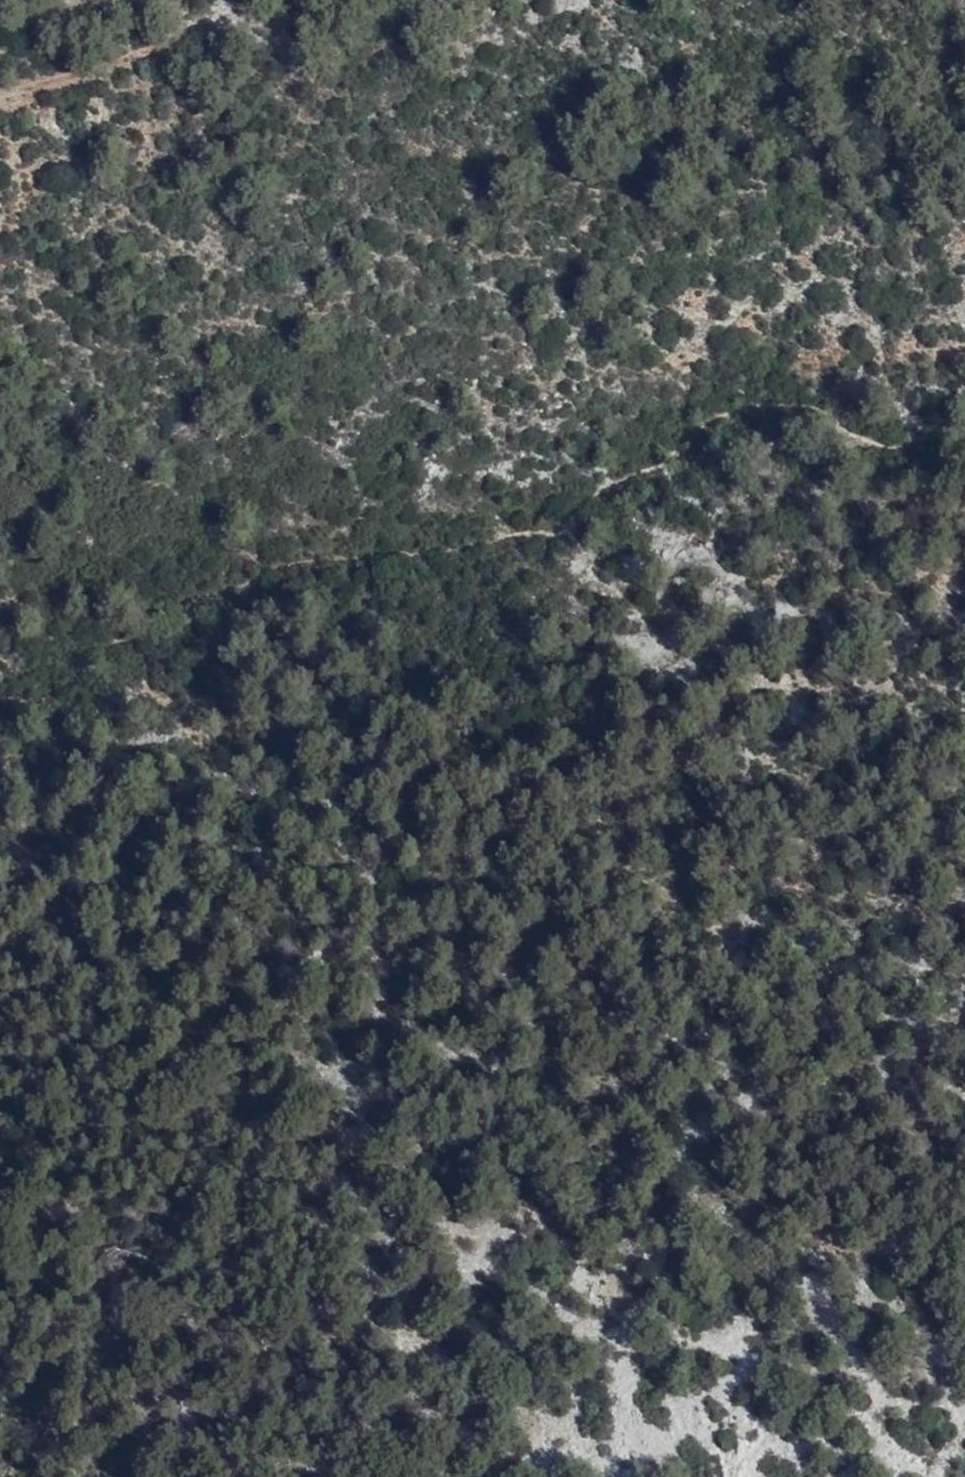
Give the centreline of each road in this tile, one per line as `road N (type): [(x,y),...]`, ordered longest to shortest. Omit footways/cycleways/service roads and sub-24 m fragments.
road 1 (track): [(238,0),(179,38),(54,83),(0,91)]

